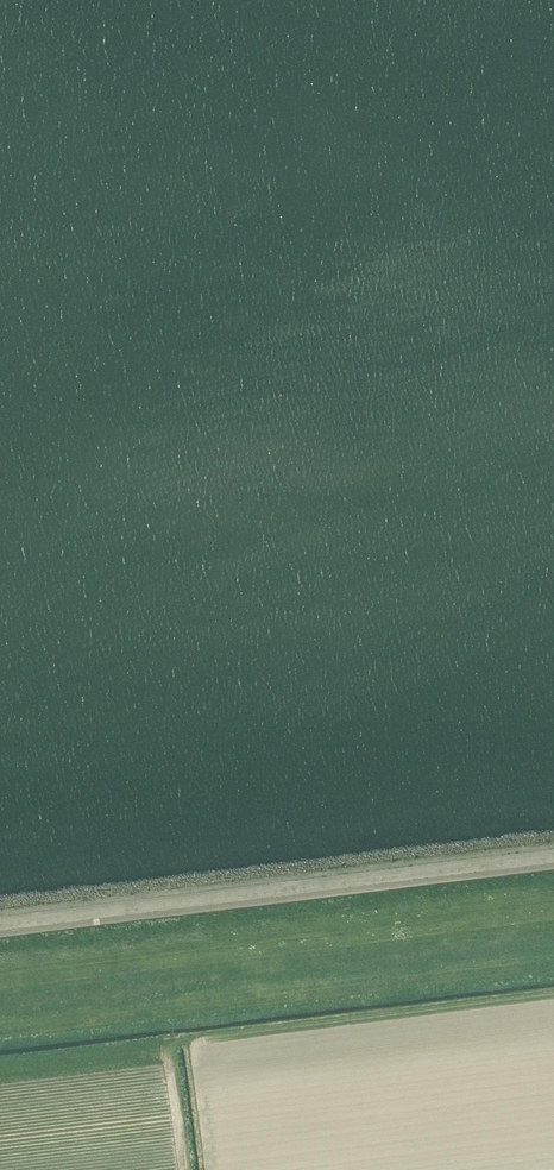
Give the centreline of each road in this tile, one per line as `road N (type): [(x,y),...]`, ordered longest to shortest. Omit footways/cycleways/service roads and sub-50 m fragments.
road 1 (unclassified): [(0,935),(553,866)]

